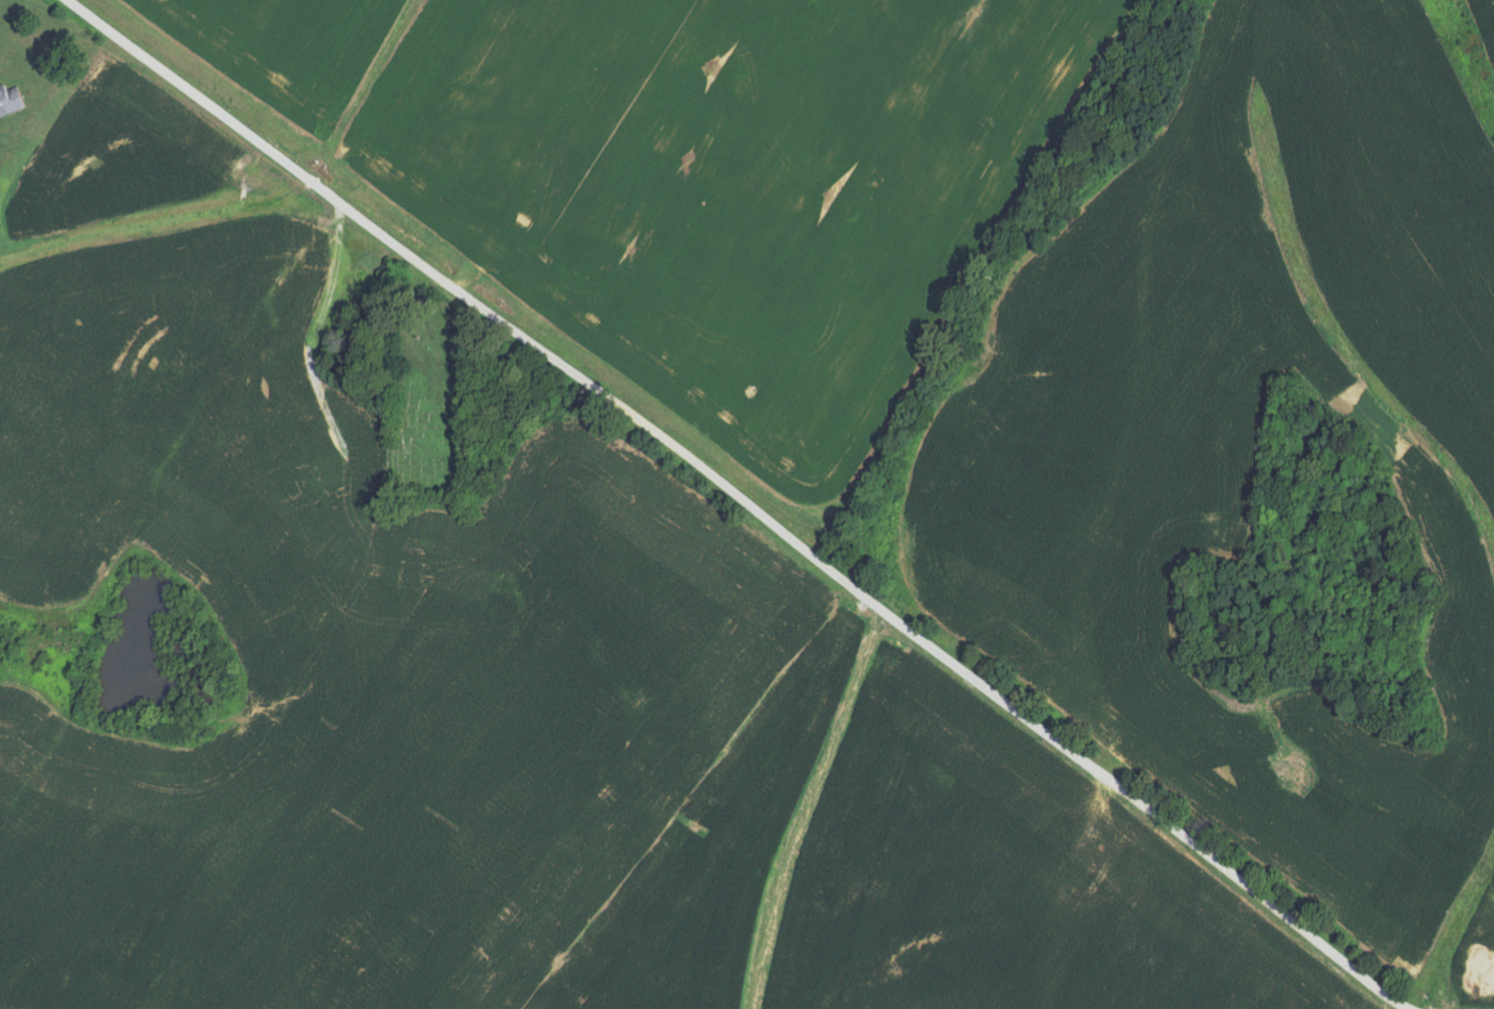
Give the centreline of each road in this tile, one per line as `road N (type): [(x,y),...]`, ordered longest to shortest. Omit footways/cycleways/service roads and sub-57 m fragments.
road 1 (residential): [(1411,1008),(64,0)]

